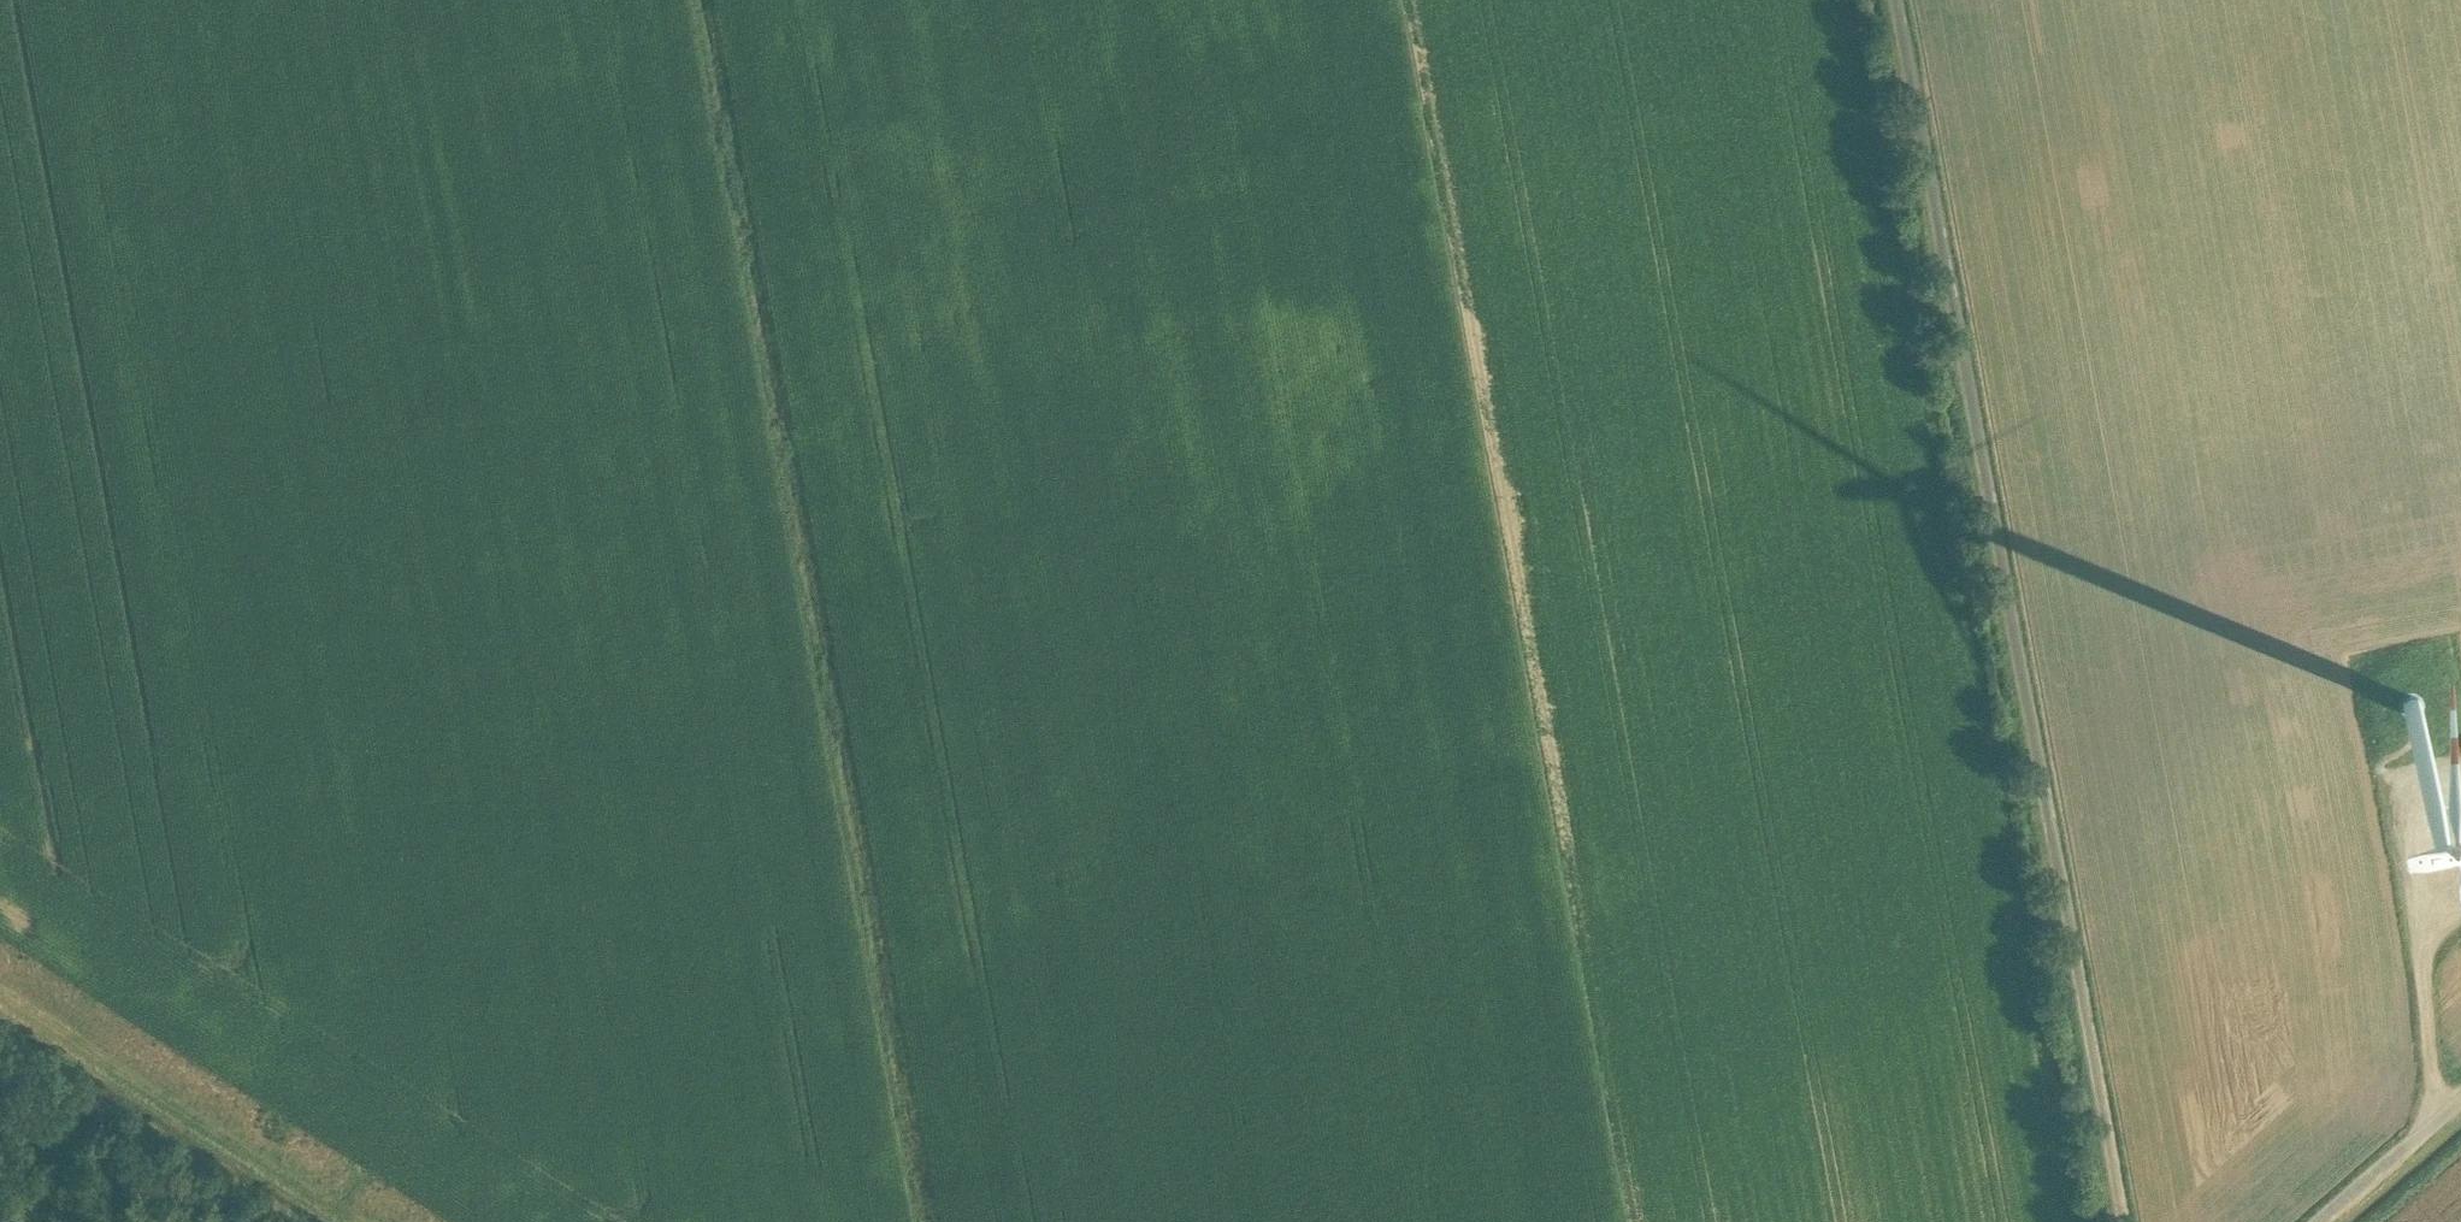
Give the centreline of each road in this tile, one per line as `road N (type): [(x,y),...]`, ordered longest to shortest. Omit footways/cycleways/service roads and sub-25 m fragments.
road 1 (track): [(2123,1221),(1896,0)]
road 2 (track): [(2453,1100),(2424,1047),(2430,814)]
road 3 (track): [(2460,1093),(2315,1221)]

